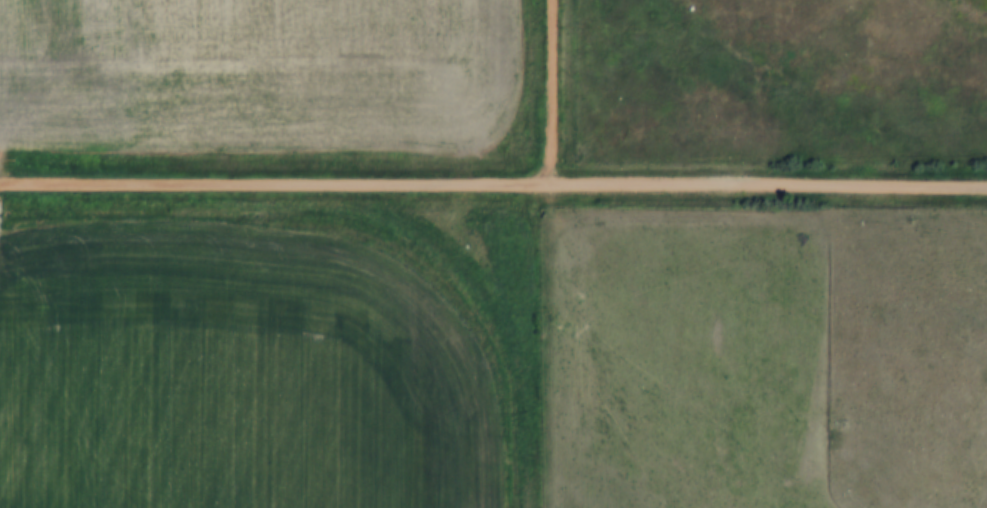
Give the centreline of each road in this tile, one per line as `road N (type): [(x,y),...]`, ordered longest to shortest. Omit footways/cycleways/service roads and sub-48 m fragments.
road 1 (residential): [(986,185),(0,183)]

